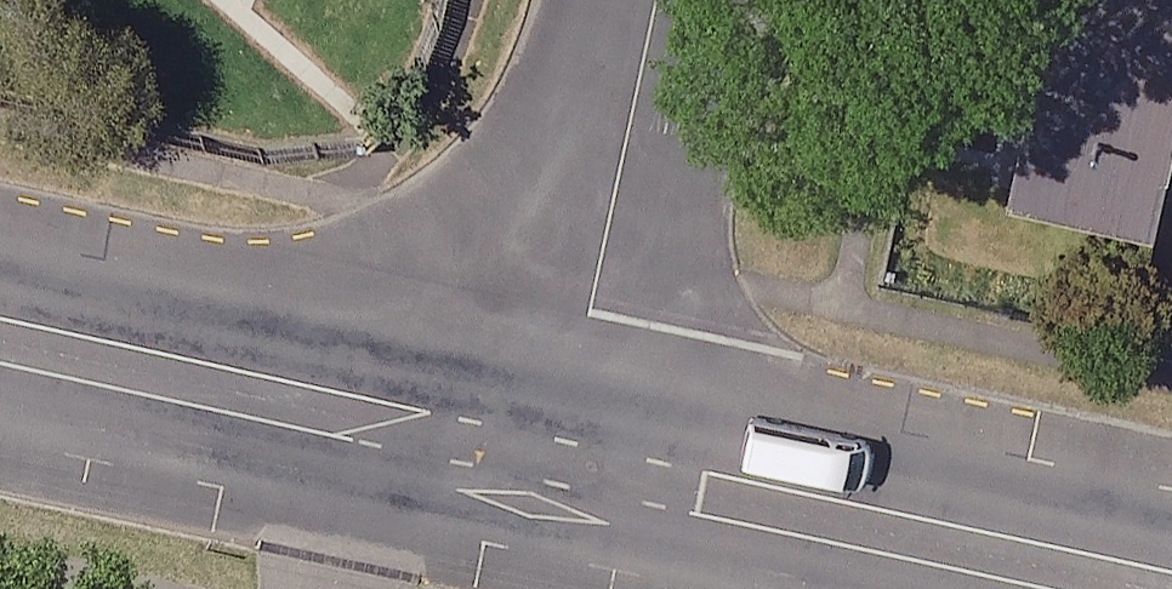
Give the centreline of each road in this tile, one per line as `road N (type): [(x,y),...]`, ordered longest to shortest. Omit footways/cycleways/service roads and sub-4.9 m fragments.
road 1 (tertiary): [(555,455),(1169,588)]
road 2 (tertiary): [(0,340),(555,455)]
road 3 (residential): [(660,0),(555,455)]

